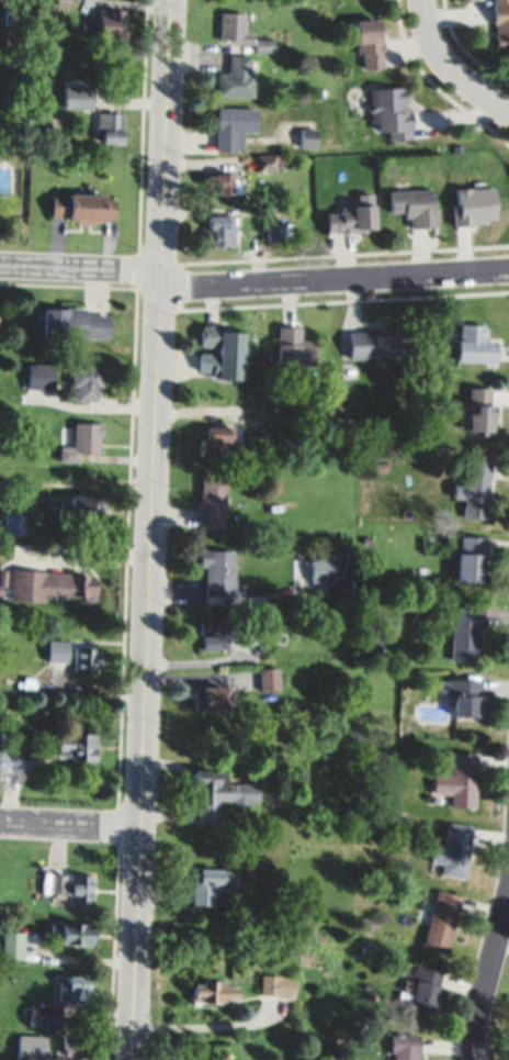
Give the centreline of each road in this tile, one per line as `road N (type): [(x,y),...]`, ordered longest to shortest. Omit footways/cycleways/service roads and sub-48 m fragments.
road 1 (primary): [(131,1059),(171,0)]
road 2 (residential): [(162,292),(508,271)]
road 3 (residential): [(478,1059),(479,1011),(508,894)]
road 4 (residential): [(162,270),(0,266)]
road 5 (residential): [(508,116),(449,68),(425,0)]
road 6 (residential): [(142,828),(0,822)]

